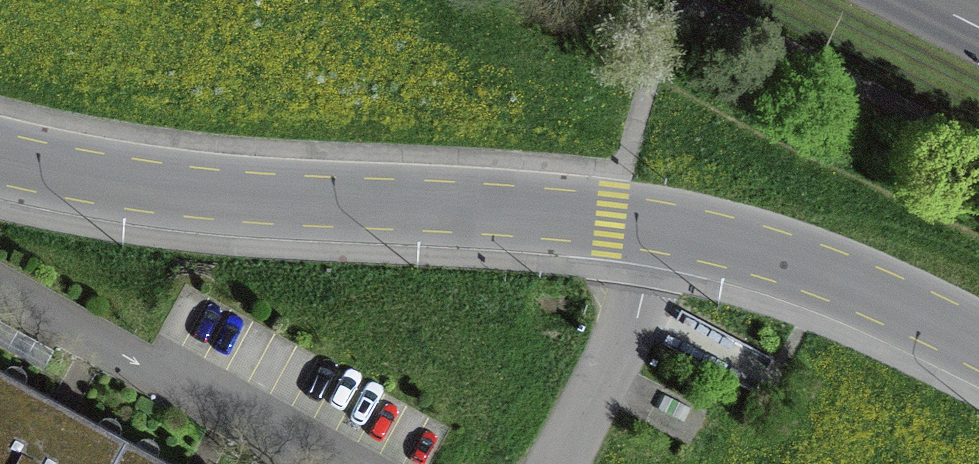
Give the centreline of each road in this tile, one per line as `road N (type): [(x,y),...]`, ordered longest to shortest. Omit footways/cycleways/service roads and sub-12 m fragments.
road 1 (residential): [(660,229),(149,191),(0,160)]
road 2 (residential): [(0,293),(314,463)]
road 3 (residential): [(978,351),(823,275),(726,239),(660,229)]
road 4 (residential): [(660,229),(632,337),(552,463)]

